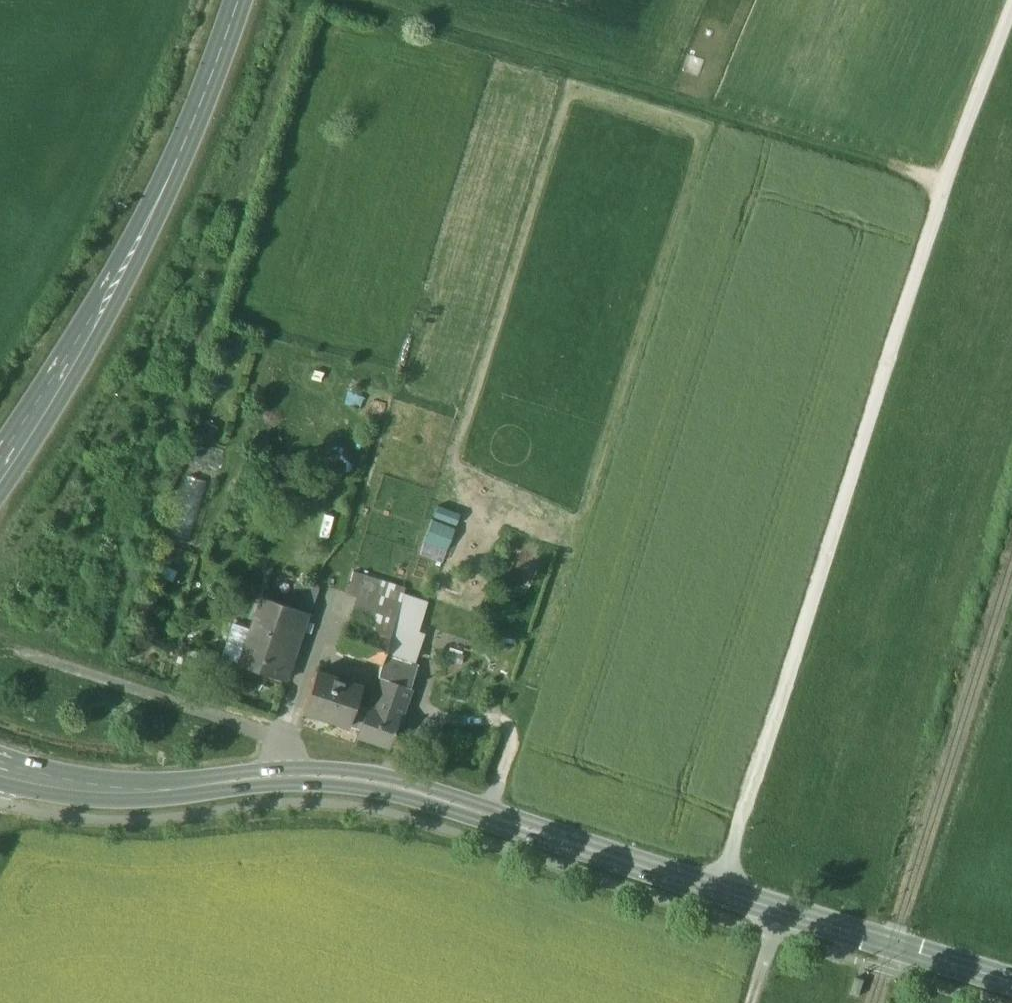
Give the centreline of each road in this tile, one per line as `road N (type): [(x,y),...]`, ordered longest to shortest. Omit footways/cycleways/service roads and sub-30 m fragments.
road 1 (secondary): [(1011,982),(400,787),(291,776),(84,792),(0,775)]
road 2 (track): [(721,890),(946,180),(1011,11)]
road 3 (track): [(336,11),(946,180)]
road 4 (primary): [(0,470),(118,277),(181,151),(237,0)]
road 5 (track): [(771,0),(720,120)]

